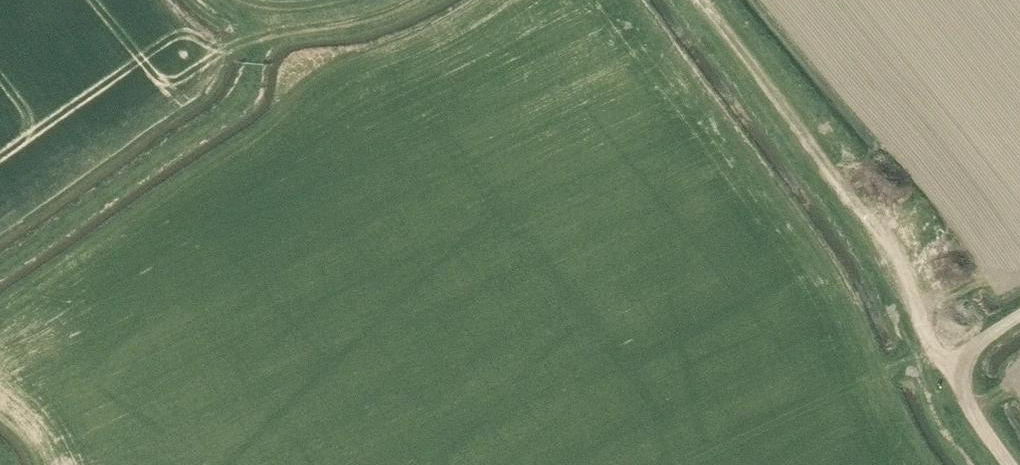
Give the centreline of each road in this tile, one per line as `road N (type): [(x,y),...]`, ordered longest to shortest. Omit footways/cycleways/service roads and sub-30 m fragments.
road 1 (track): [(705,0),(865,219),(953,366)]
road 2 (track): [(0,268),(236,106),(246,90),(252,38)]
road 3 (track): [(210,59),(252,38),(361,18),(413,0)]

